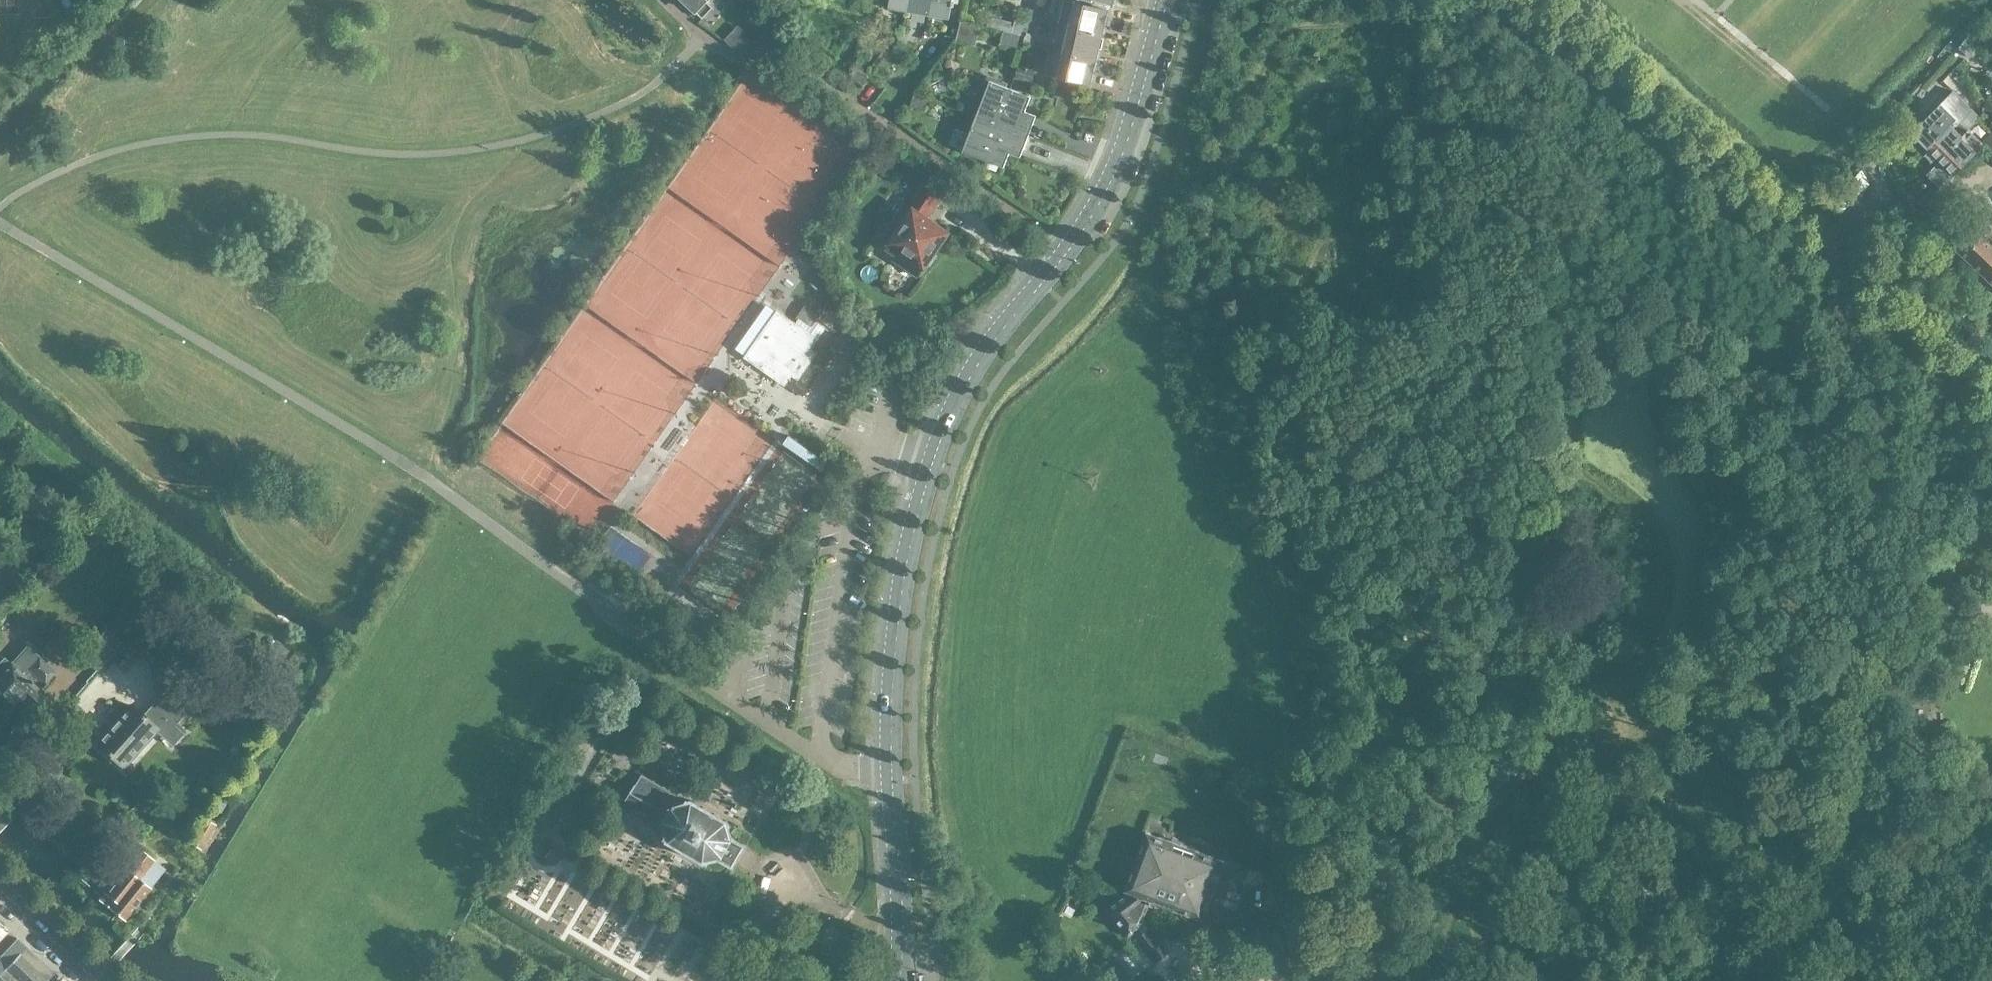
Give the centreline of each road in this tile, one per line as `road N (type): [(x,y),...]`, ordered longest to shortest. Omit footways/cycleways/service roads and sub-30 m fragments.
road 1 (tertiary): [(901,980),(892,687),(910,540),(932,461),(977,365),(1068,250),(1116,171),(1166,0)]
road 2 (unclassified): [(1507,0),(1842,275)]
road 3 (residential): [(891,128),(812,73),(774,56),(735,56),(663,0)]
road 4 (unclassified): [(1842,275),(1991,404)]
road 5 (tertiary): [(101,980),(0,888)]

